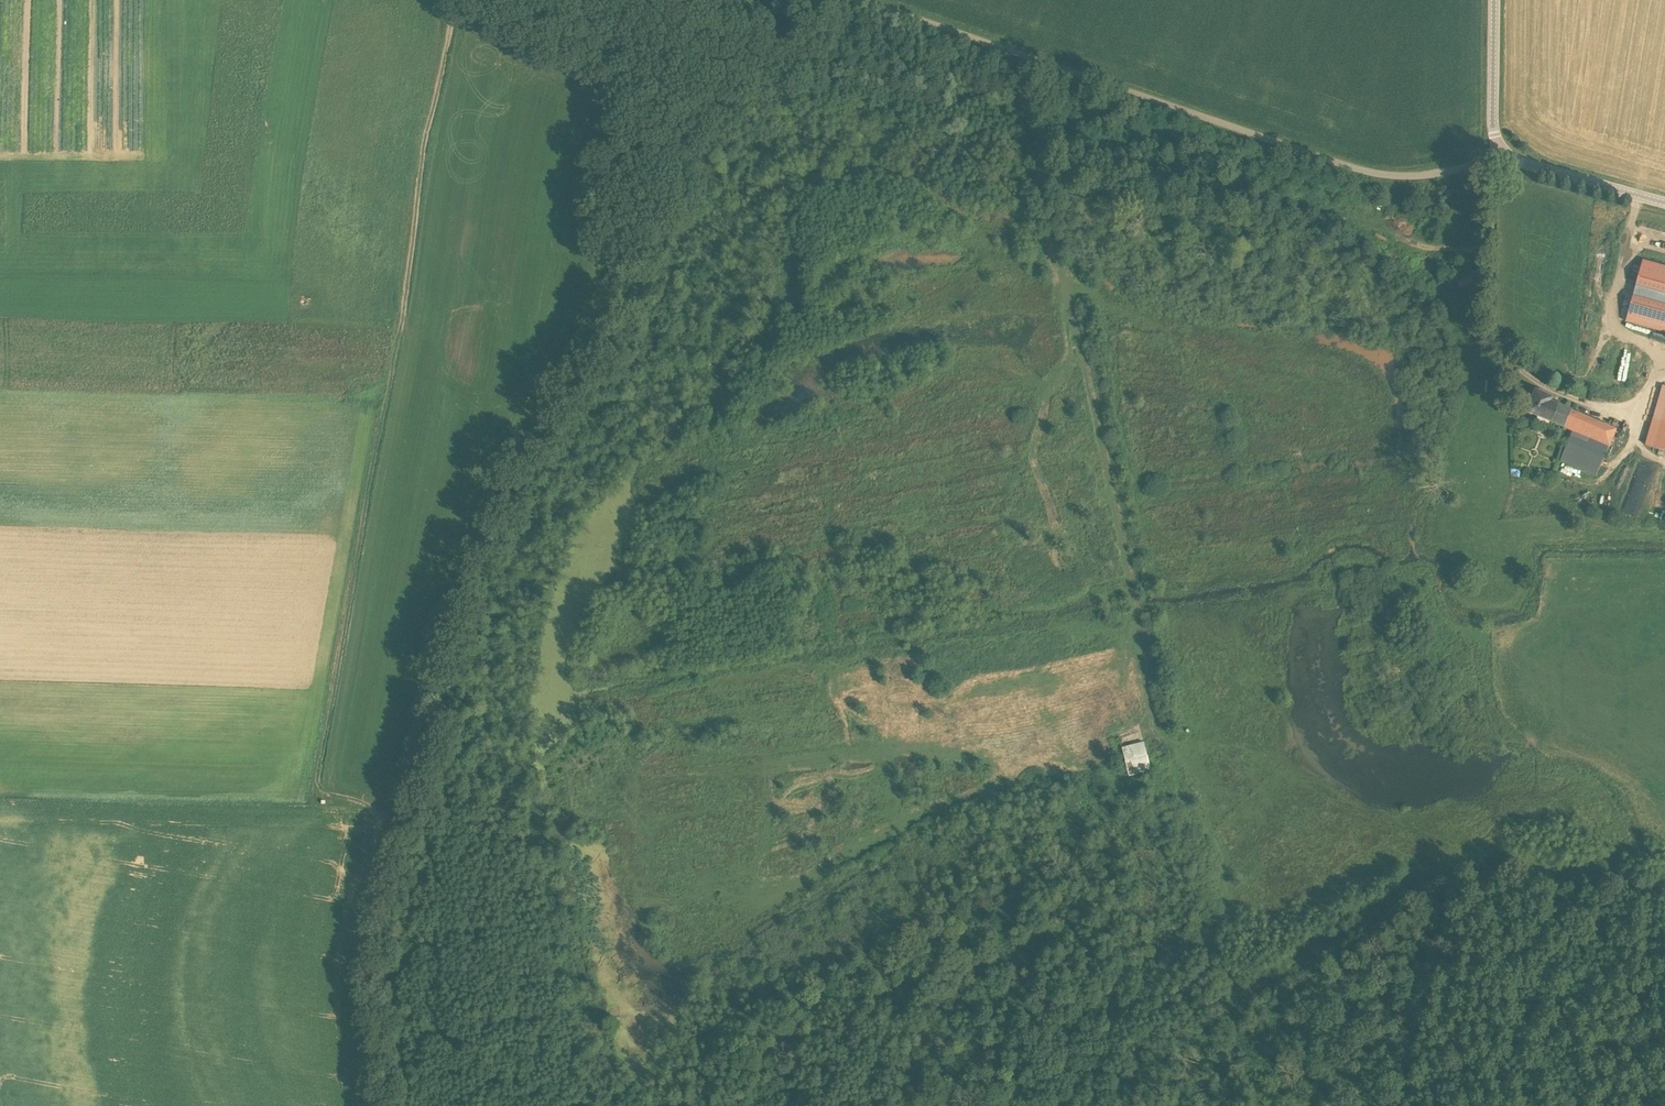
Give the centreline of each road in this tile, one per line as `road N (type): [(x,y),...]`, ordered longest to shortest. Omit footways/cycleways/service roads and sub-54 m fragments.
road 1 (track): [(313,797),(453,0)]
road 2 (track): [(1021,56),(1047,216),(1135,607),(1150,726)]
road 3 (unclassified): [(1501,154),(1444,179),(1383,172),(856,0)]
road 4 (residential): [(1664,204),(1501,154)]
road 5 (residential): [(1501,154),(1499,0)]
road 6 (track): [(1351,221),(1432,248),(1490,243)]

